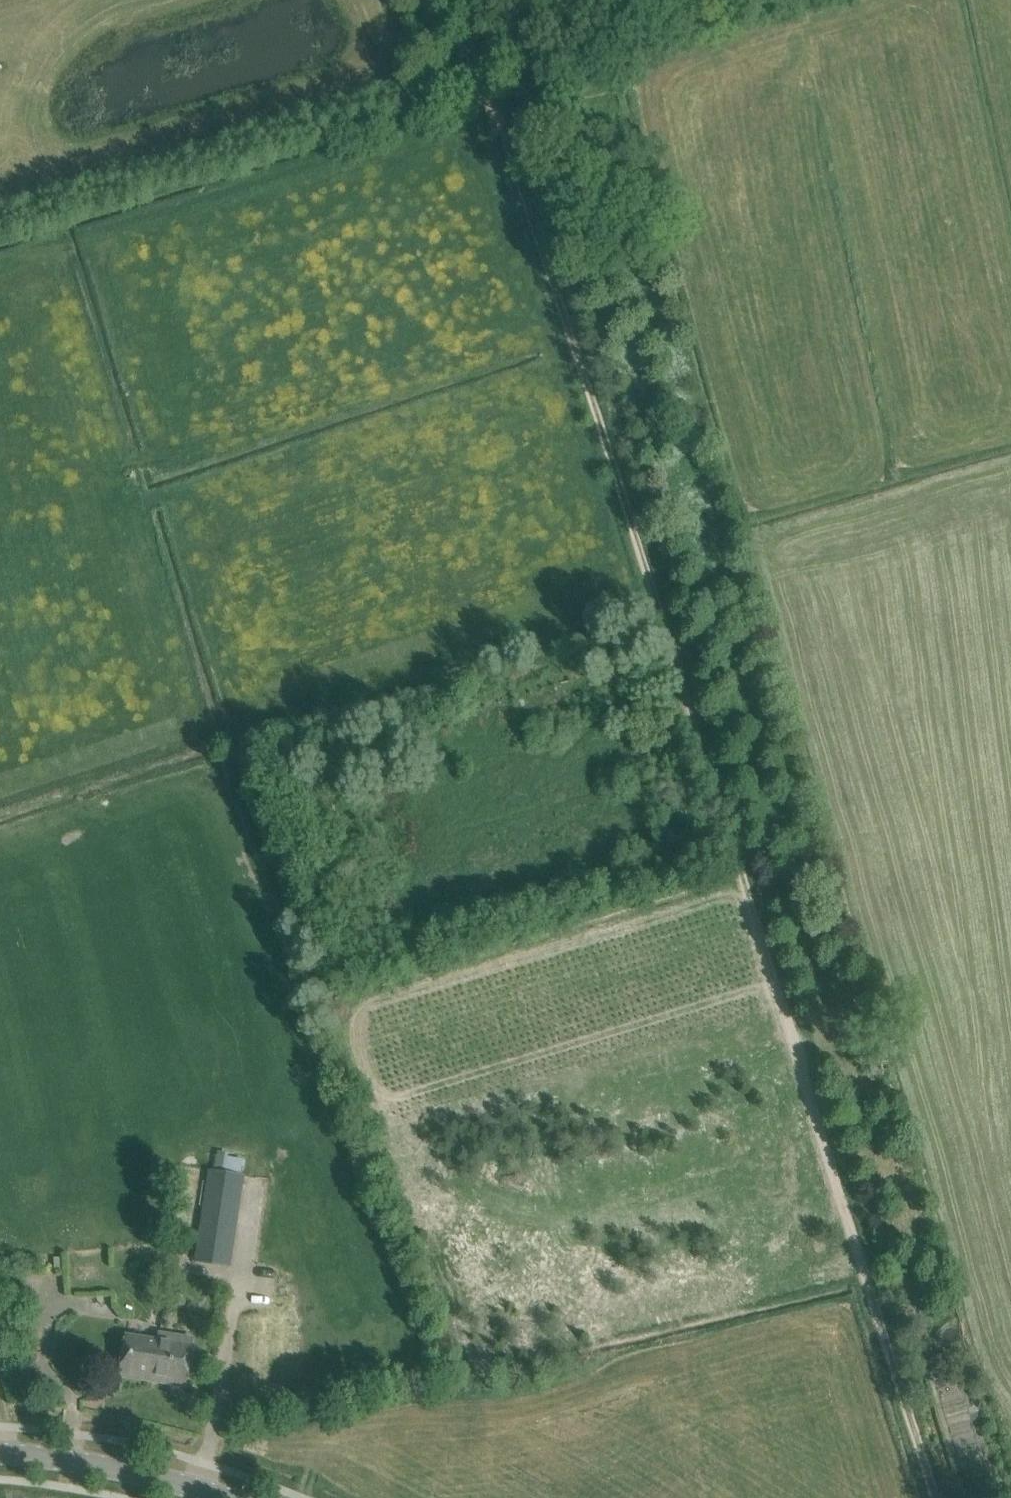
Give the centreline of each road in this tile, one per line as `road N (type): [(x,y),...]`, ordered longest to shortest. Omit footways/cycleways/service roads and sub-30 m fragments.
road 1 (track): [(927,1497),(492,110)]
road 2 (track): [(492,110),(827,0)]
road 3 (tertiary): [(0,1452),(94,1464),(228,1497)]
road 4 (track): [(492,110),(460,52),(447,0)]

